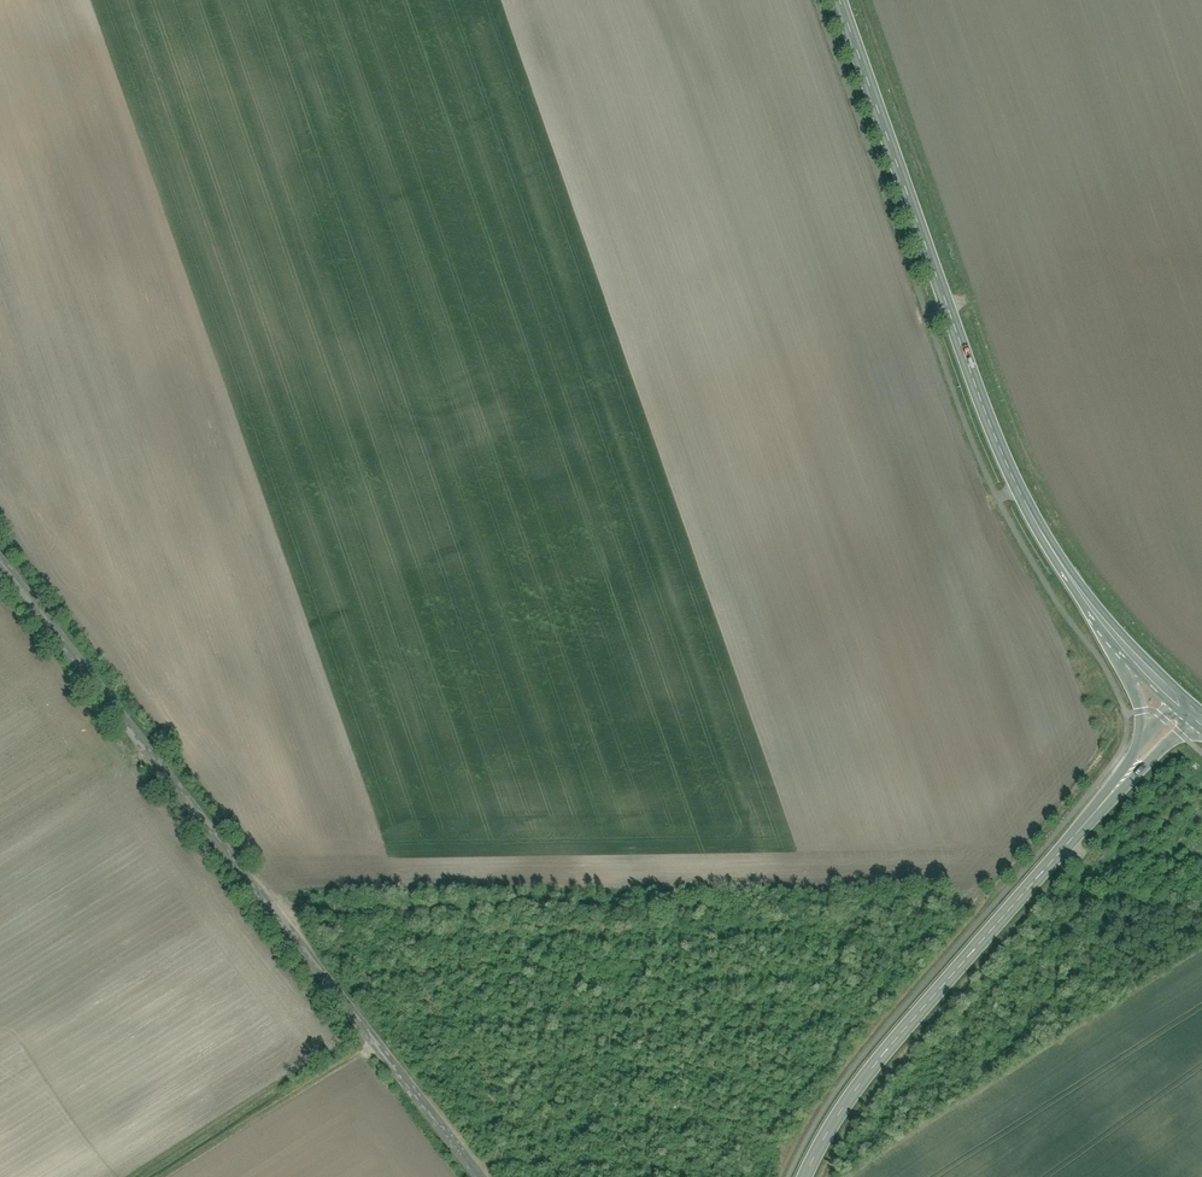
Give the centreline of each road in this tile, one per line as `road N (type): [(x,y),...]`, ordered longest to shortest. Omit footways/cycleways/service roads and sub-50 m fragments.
road 1 (unclassified): [(0,561),(481,1176)]
road 2 (tertiary): [(840,0),(1016,482),(1054,552),(1111,627)]
road 3 (tertiary): [(806,1176),(880,1061),(1148,754)]
road 4 (tertiary): [(1111,627),(1149,728),(1148,754)]

